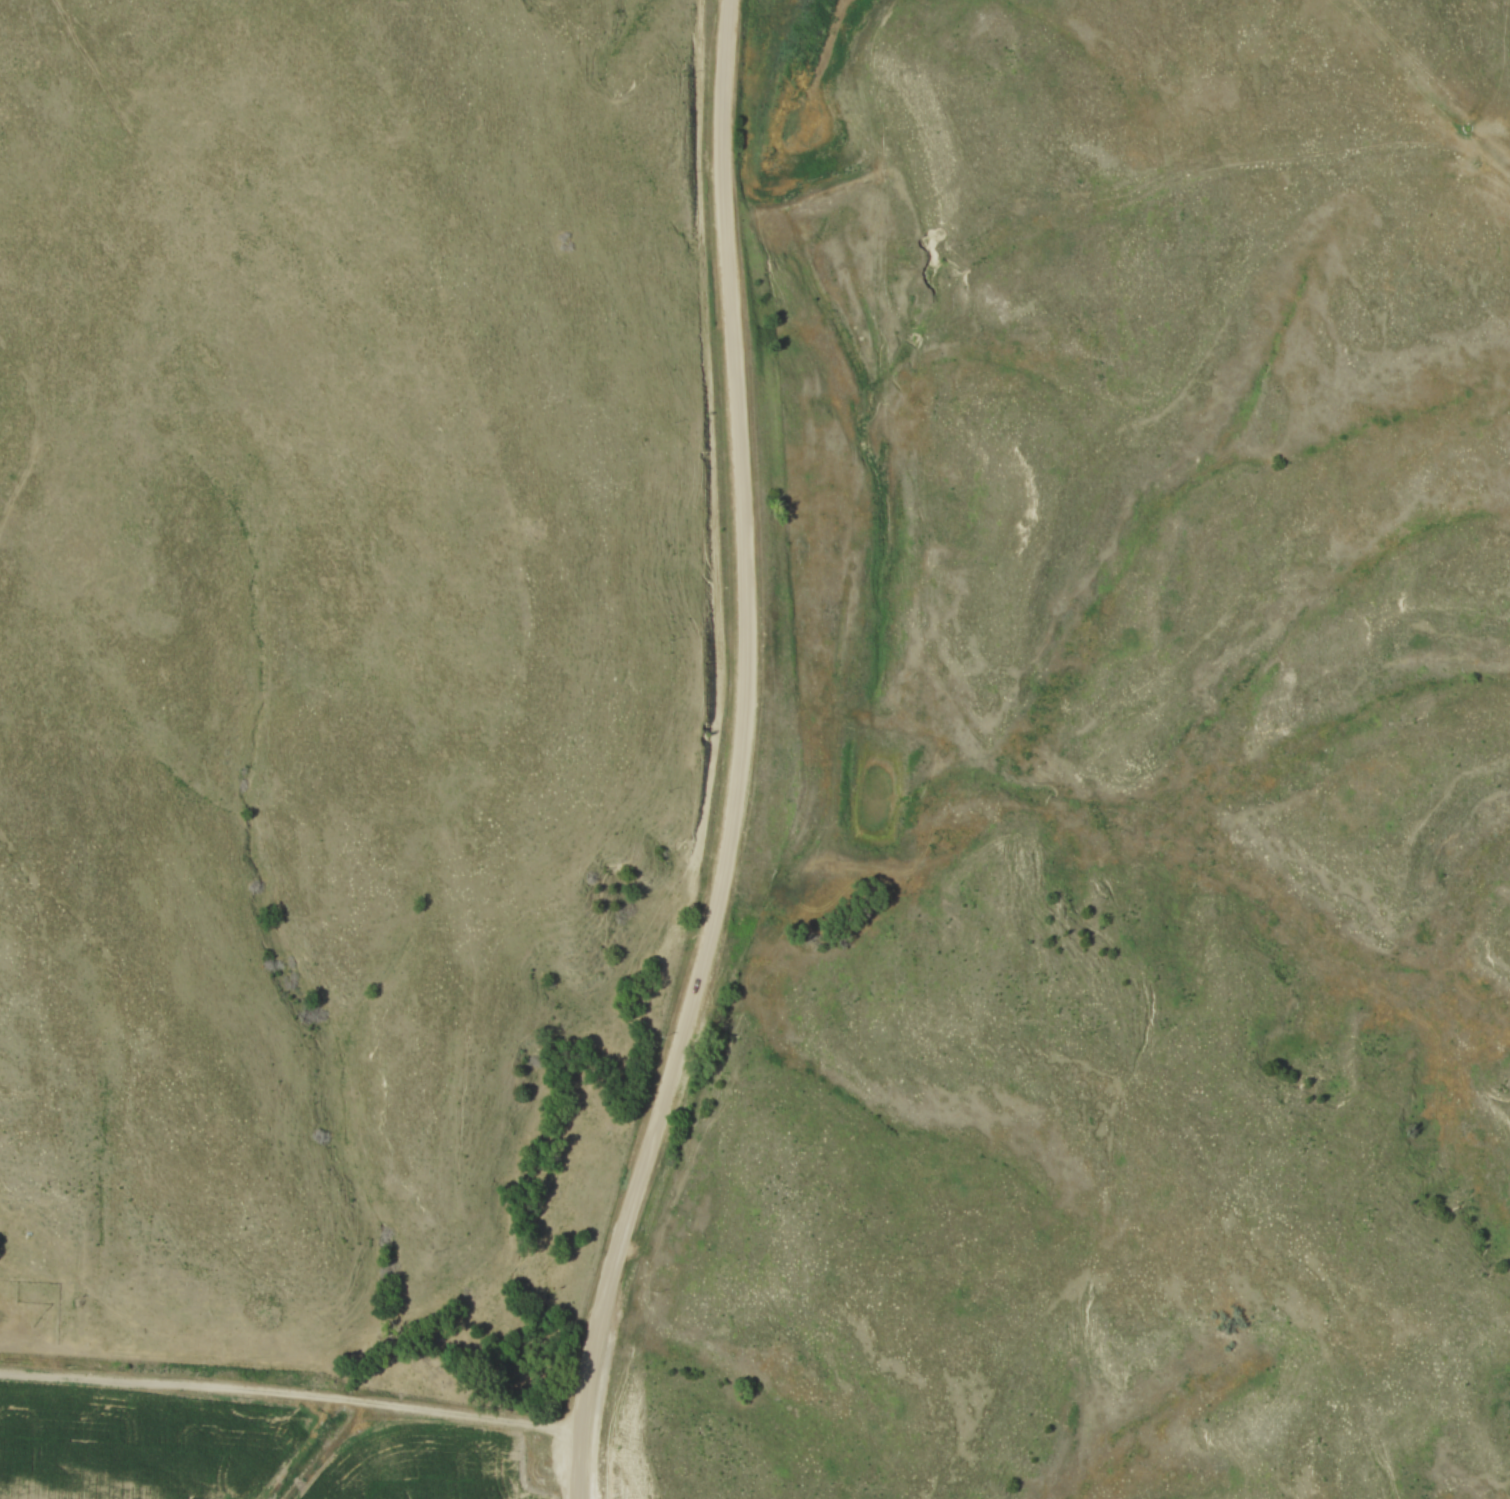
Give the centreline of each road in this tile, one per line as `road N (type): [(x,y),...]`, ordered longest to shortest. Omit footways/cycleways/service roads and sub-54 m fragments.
road 1 (tertiary): [(731,0),(724,210),(747,537),(746,748),(702,972),(594,1334),(579,1498)]

